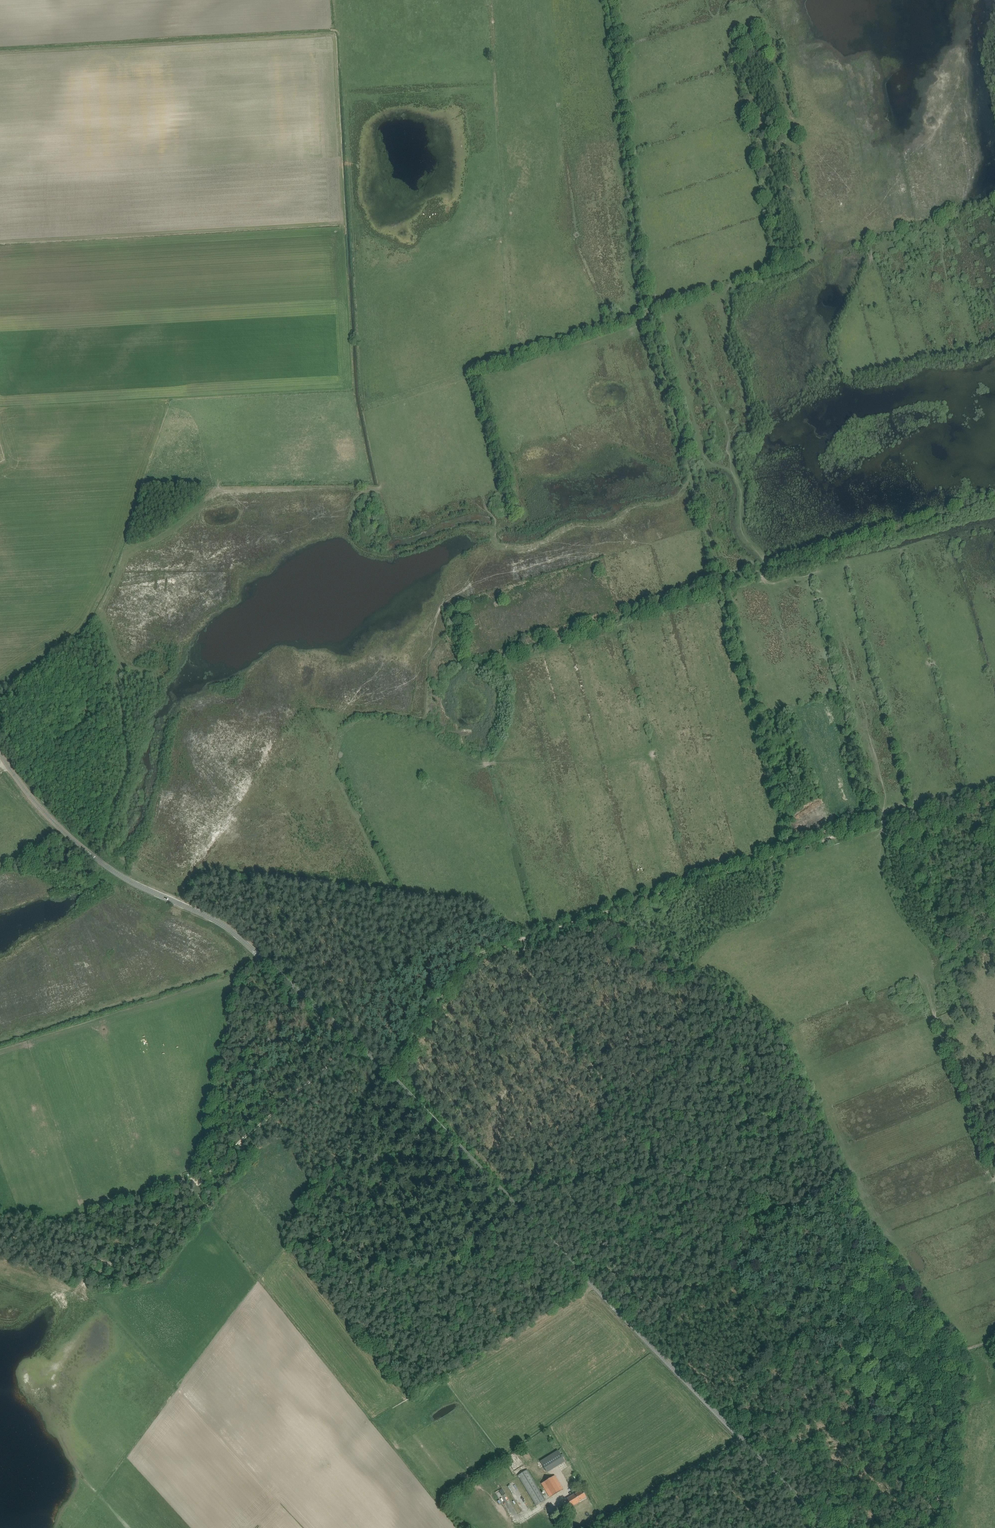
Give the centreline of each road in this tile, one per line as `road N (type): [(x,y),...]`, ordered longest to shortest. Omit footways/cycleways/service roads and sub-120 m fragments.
road 1 (tertiary): [(741,1442),(382,1069),(236,934),(77,847),(0,755)]
road 2 (unclassified): [(595,1527),(741,1442)]
road 3 (tertiary): [(828,1527),(741,1442)]

